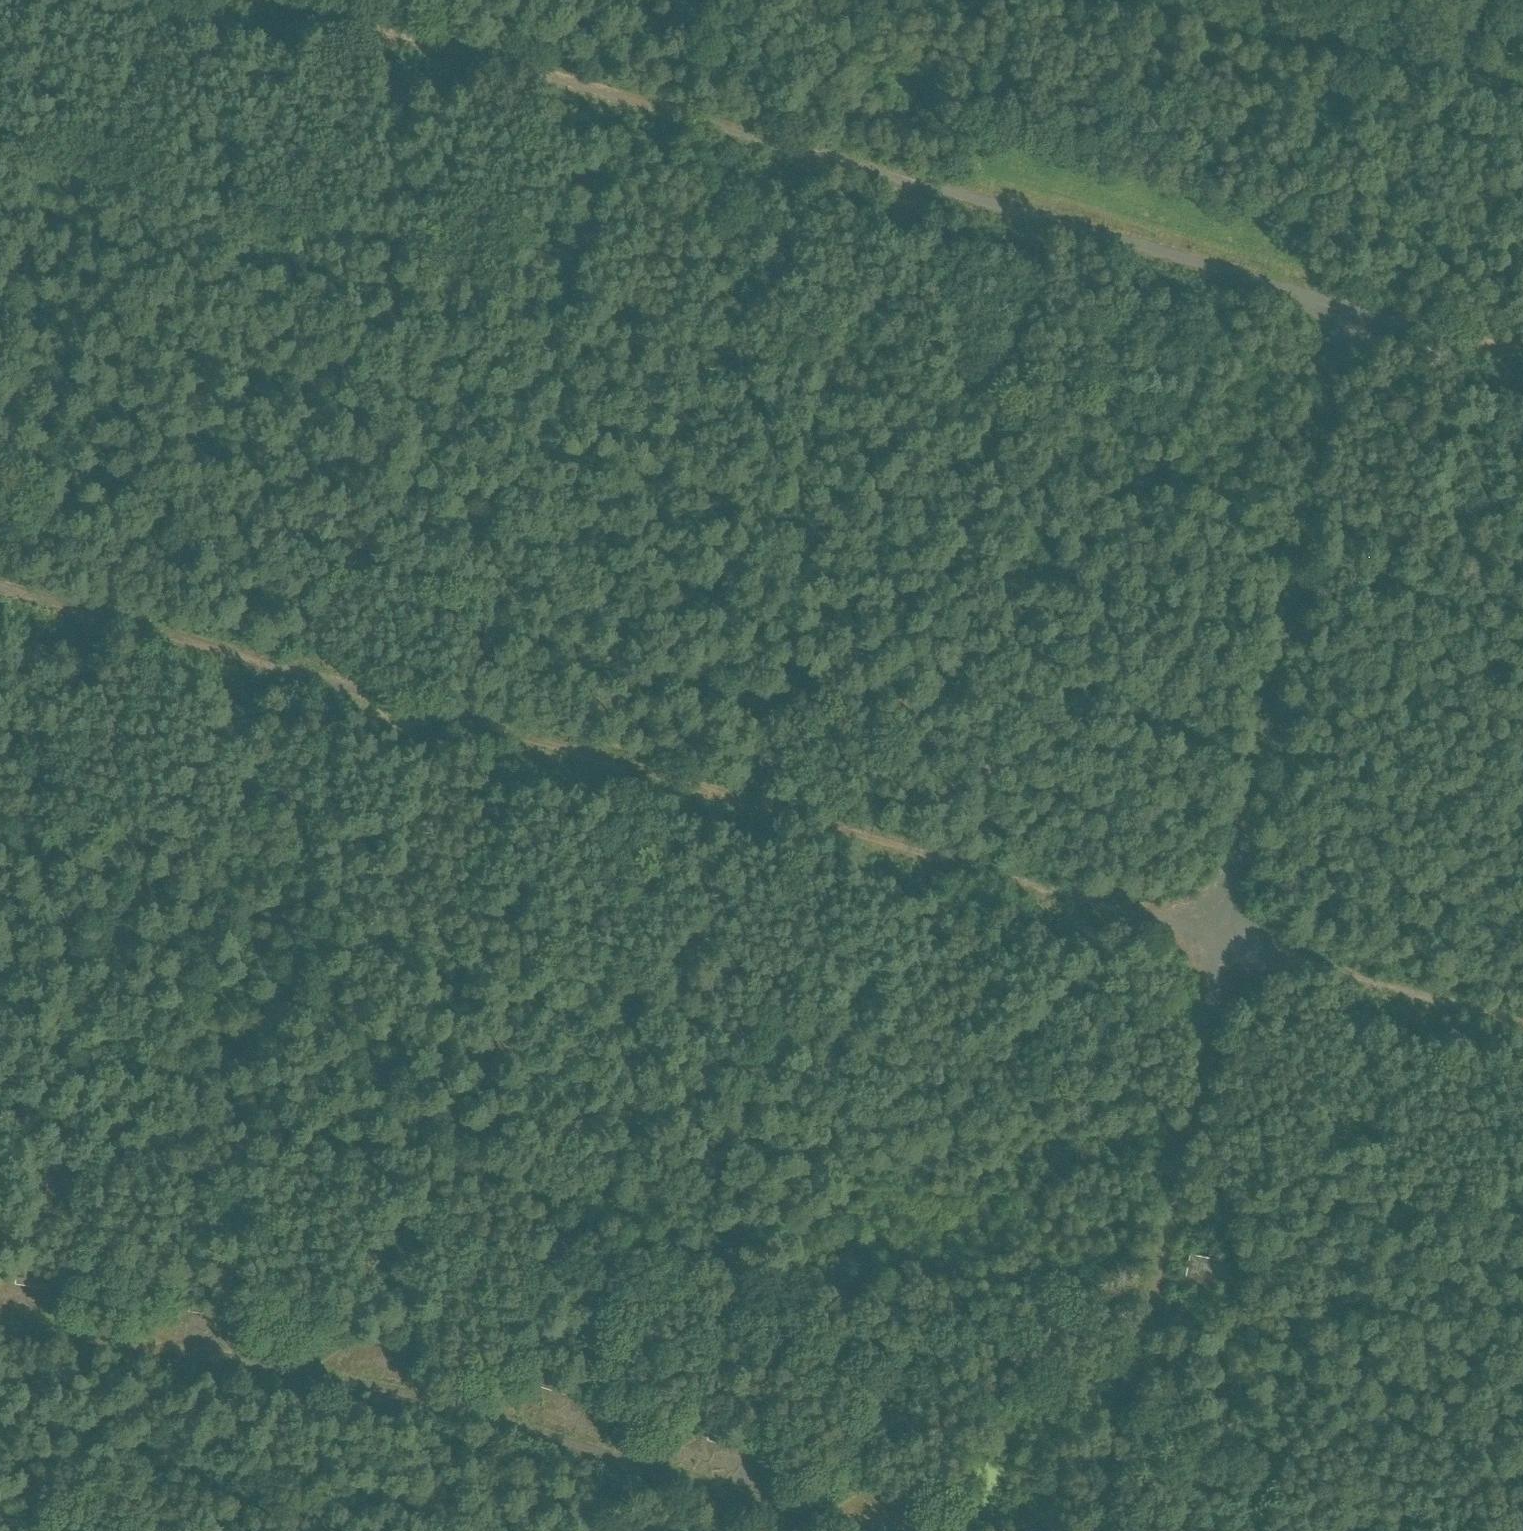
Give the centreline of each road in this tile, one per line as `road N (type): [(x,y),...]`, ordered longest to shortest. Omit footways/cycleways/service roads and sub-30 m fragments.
road 1 (unclassified): [(0,586),(1228,942)]
road 2 (unclassified): [(1339,305),(271,0)]
road 3 (unclassified): [(865,1530),(447,1403),(0,1328)]
road 4 (unclassified): [(1339,305),(1228,942)]
road 5 (unclassified): [(1228,942),(1095,1530)]
road 6 (unclassified): [(1228,942),(1522,1027)]
road 7 (unclassified): [(1522,357),(1339,305)]

